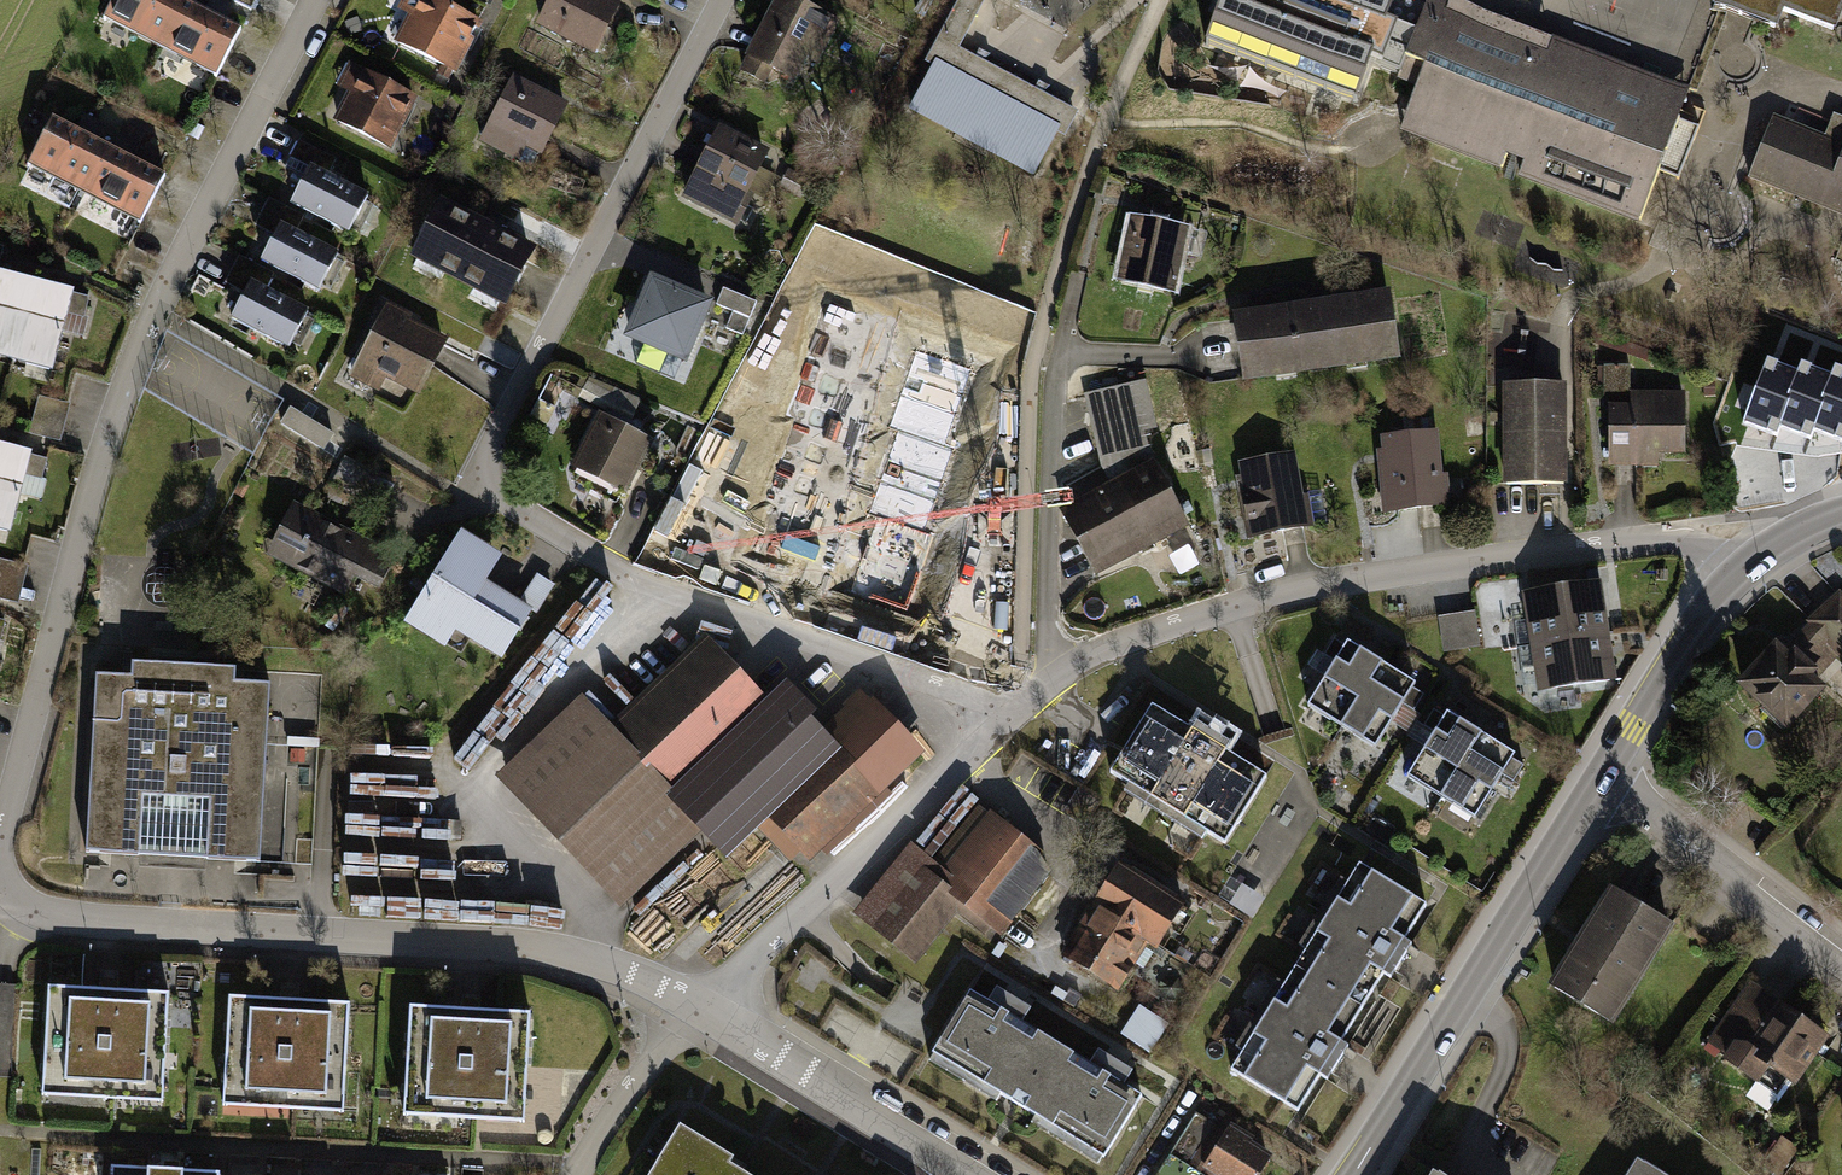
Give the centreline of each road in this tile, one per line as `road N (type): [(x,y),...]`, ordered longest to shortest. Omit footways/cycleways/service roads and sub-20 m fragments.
road 1 (residential): [(317,0),(151,310),(104,443),(18,774),(2,861),(11,896),(29,912),(73,920),(539,947),(641,974),(706,1005)]
road 2 (residential): [(1000,724),(956,696),(630,578),(477,480),(721,0)]
road 3 (residential): [(1023,701),(1057,670),(1152,630),(1327,585),(1659,545),(1701,551),(1734,573)]
road 4 (residential): [(1162,0),(1100,135),(1029,379),(1023,701)]
road 5 (tertiary): [(1603,771),(1355,1174)]
road 6 (residential): [(706,1005),(1000,724)]
road 7 (residential): [(706,1005),(980,1174)]
road 8 (residential): [(1603,771),(1841,964)]
road 9 (tertiary): [(1734,573),(1603,771)]
road 10 (residential): [(569,1174),(706,1005)]
road 11 (tertiary): [(1841,513),(1801,528),(1734,573)]

